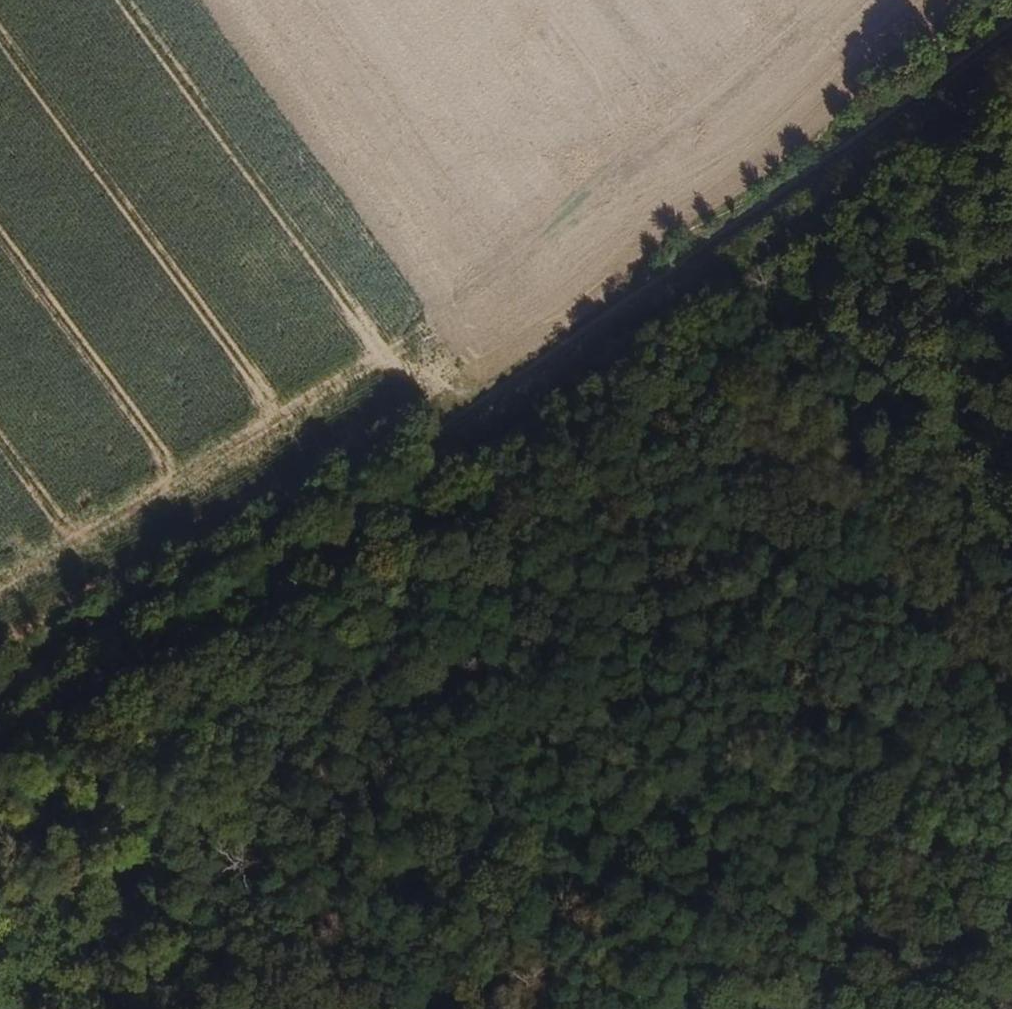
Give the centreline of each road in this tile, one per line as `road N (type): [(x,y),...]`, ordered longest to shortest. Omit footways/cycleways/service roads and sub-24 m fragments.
road 1 (track): [(1011,38),(272,559),(0,708)]

